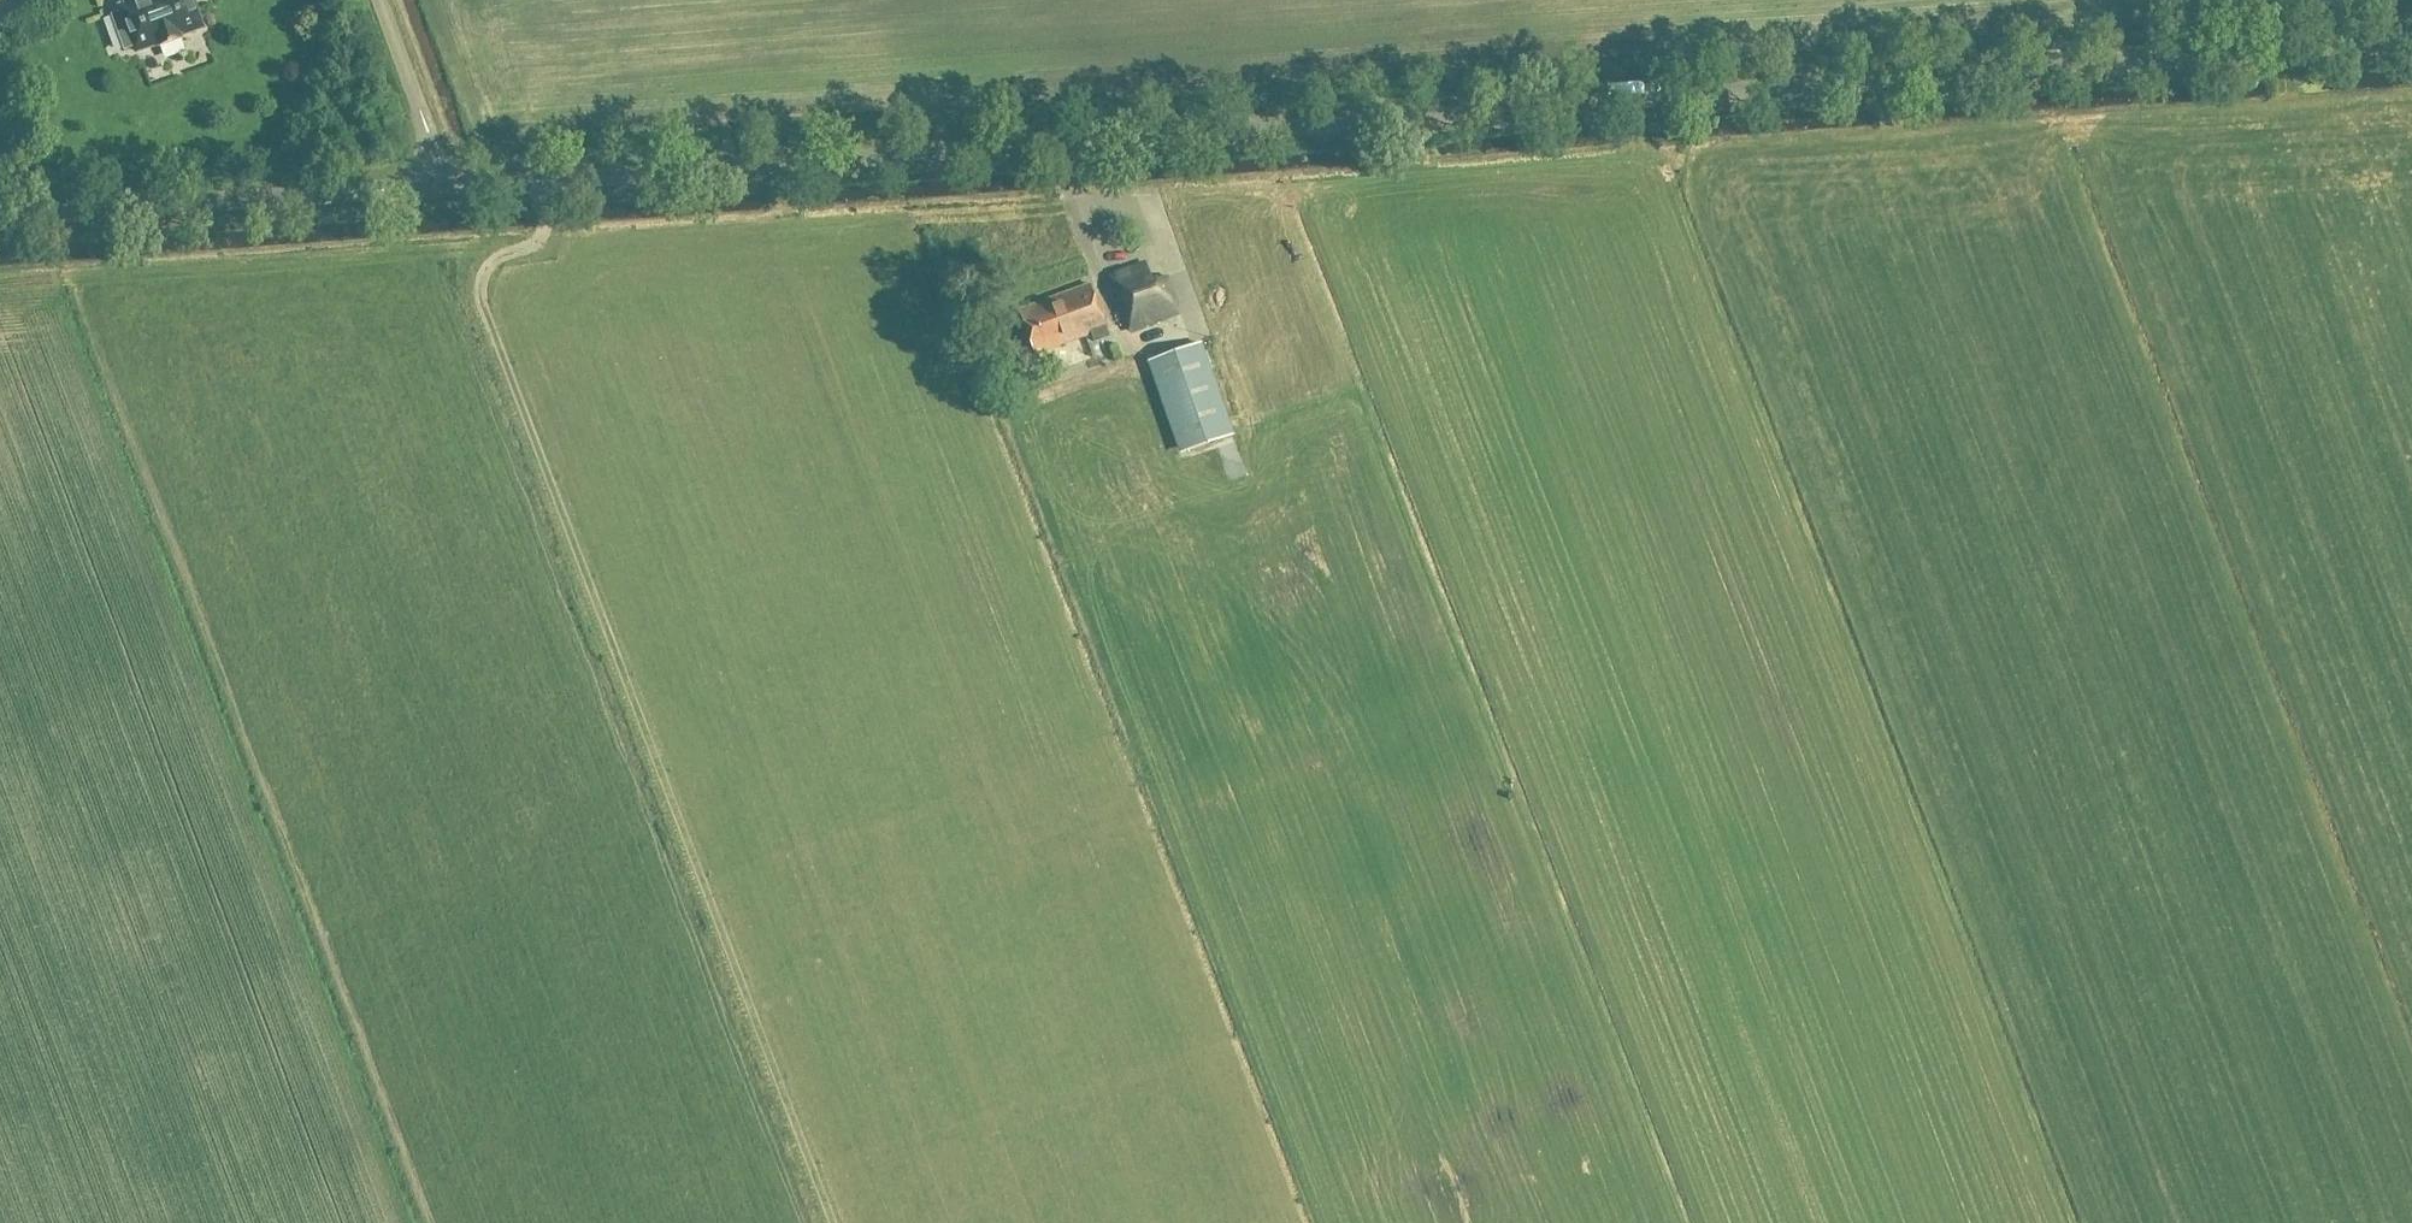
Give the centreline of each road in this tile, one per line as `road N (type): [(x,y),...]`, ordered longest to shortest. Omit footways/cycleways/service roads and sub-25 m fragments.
road 1 (unclassified): [(442,189),(2411,47)]
road 2 (unclassified): [(0,223),(442,189)]
road 3 (unclassified): [(442,189),(375,0)]

